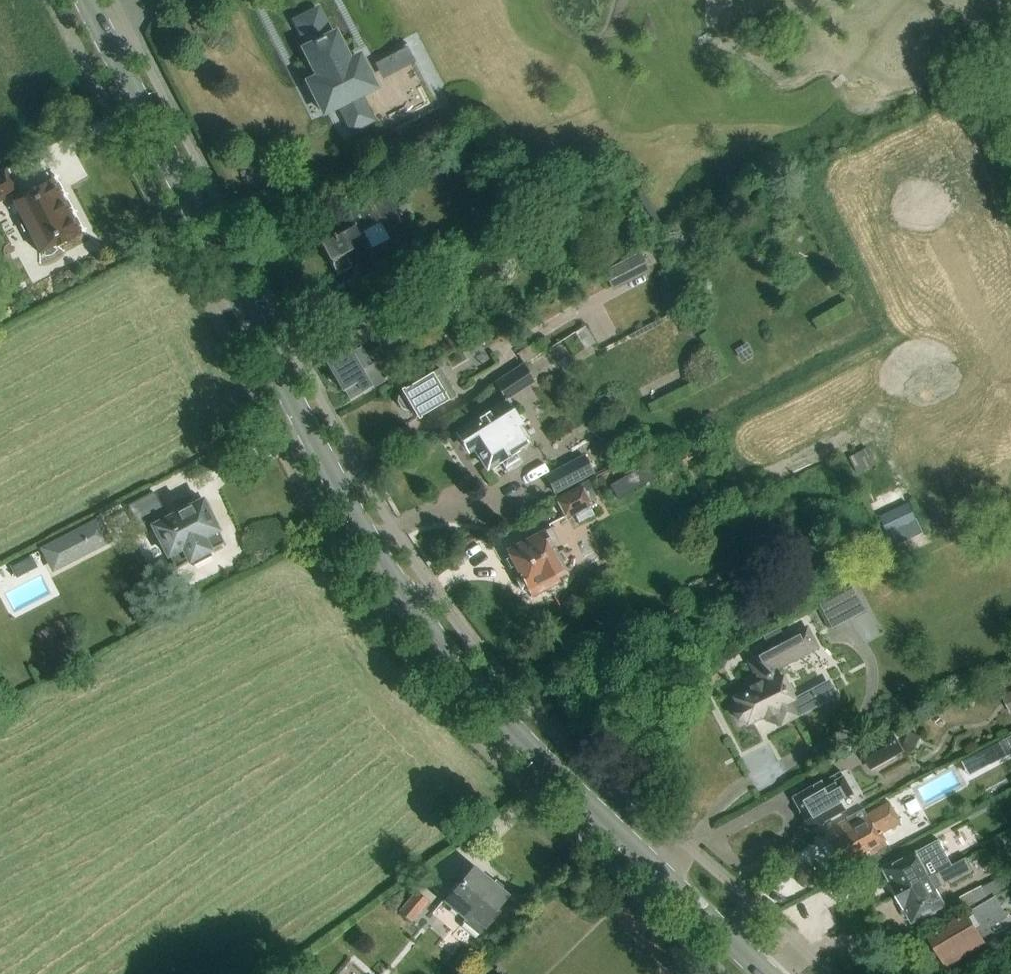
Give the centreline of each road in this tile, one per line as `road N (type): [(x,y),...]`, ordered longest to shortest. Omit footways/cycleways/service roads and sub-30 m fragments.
road 1 (secondary): [(765,973),(516,734),(405,600),(326,465),(86,0)]

